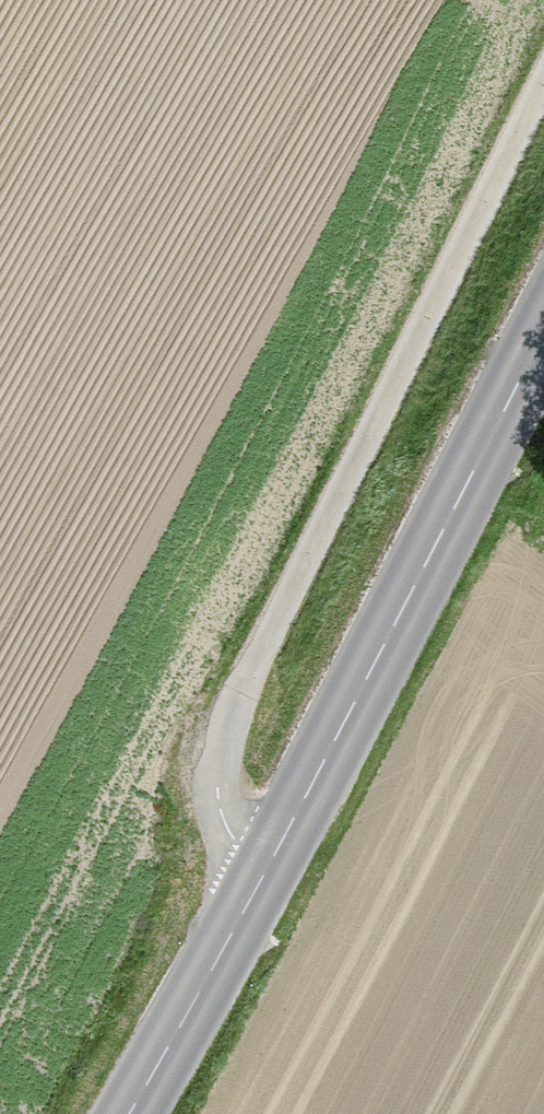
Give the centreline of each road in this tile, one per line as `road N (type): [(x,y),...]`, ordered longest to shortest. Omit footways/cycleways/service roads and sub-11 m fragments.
road 1 (track): [(256,890),(228,817),(227,743),(257,647),(543,101)]
road 2 (secondary): [(543,359),(256,890),(118,1113)]

